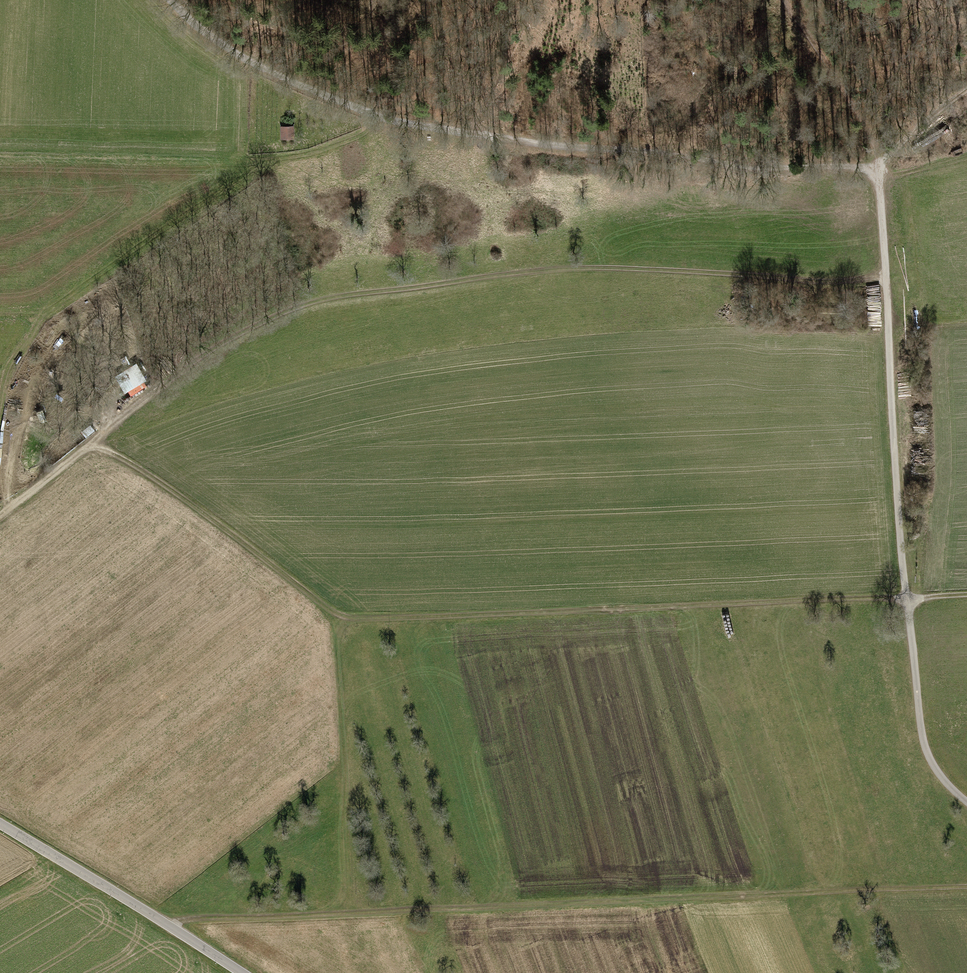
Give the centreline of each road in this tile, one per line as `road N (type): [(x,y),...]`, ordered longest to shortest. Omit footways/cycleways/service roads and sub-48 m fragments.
road 1 (track): [(0,511),(229,337),(329,300),(564,267),(887,287)]
road 2 (track): [(93,438),(347,628),(906,598)]
road 3 (track): [(966,886),(193,920),(172,928)]
road 4 (track): [(172,0),(269,72),(385,119),(760,167),(878,169)]
road 5 (track): [(966,802),(938,772),(921,726),(901,557),(878,169)]
road 6 (track): [(347,628),(351,915)]
road 7 (tertiary): [(0,822),(243,972)]
road 8 (track): [(878,169),(854,110),(785,0)]
road 9 (track): [(385,119),(309,152),(244,160)]
road 10 (track): [(878,169),(966,89)]

